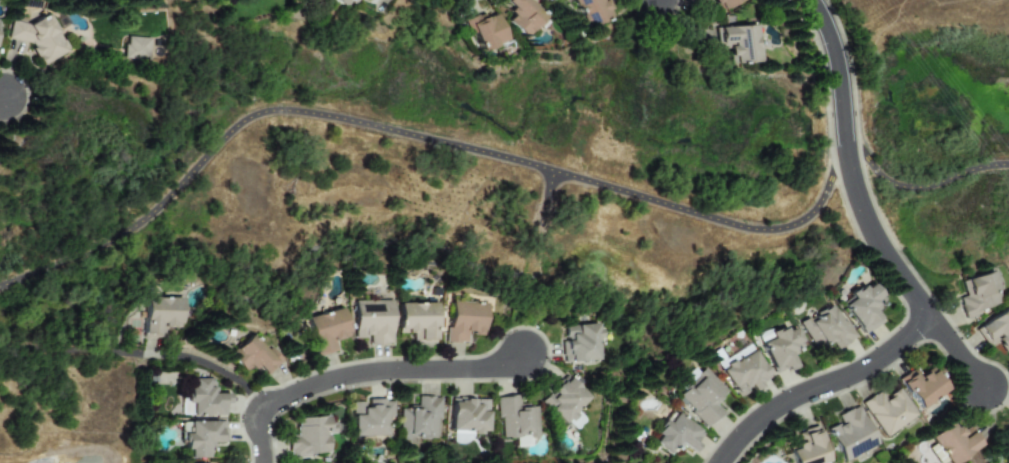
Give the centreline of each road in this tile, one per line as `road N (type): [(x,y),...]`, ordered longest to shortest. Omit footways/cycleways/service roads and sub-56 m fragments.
road 1 (residential): [(265,462),(260,413),(274,405),(363,377),(494,370),(525,354)]
road 2 (residential): [(724,462),(760,419),(875,364),(931,320)]
road 3 (residential): [(847,148),(879,247),(931,320)]
road 4 (residential): [(815,0),(842,77),(847,148)]

